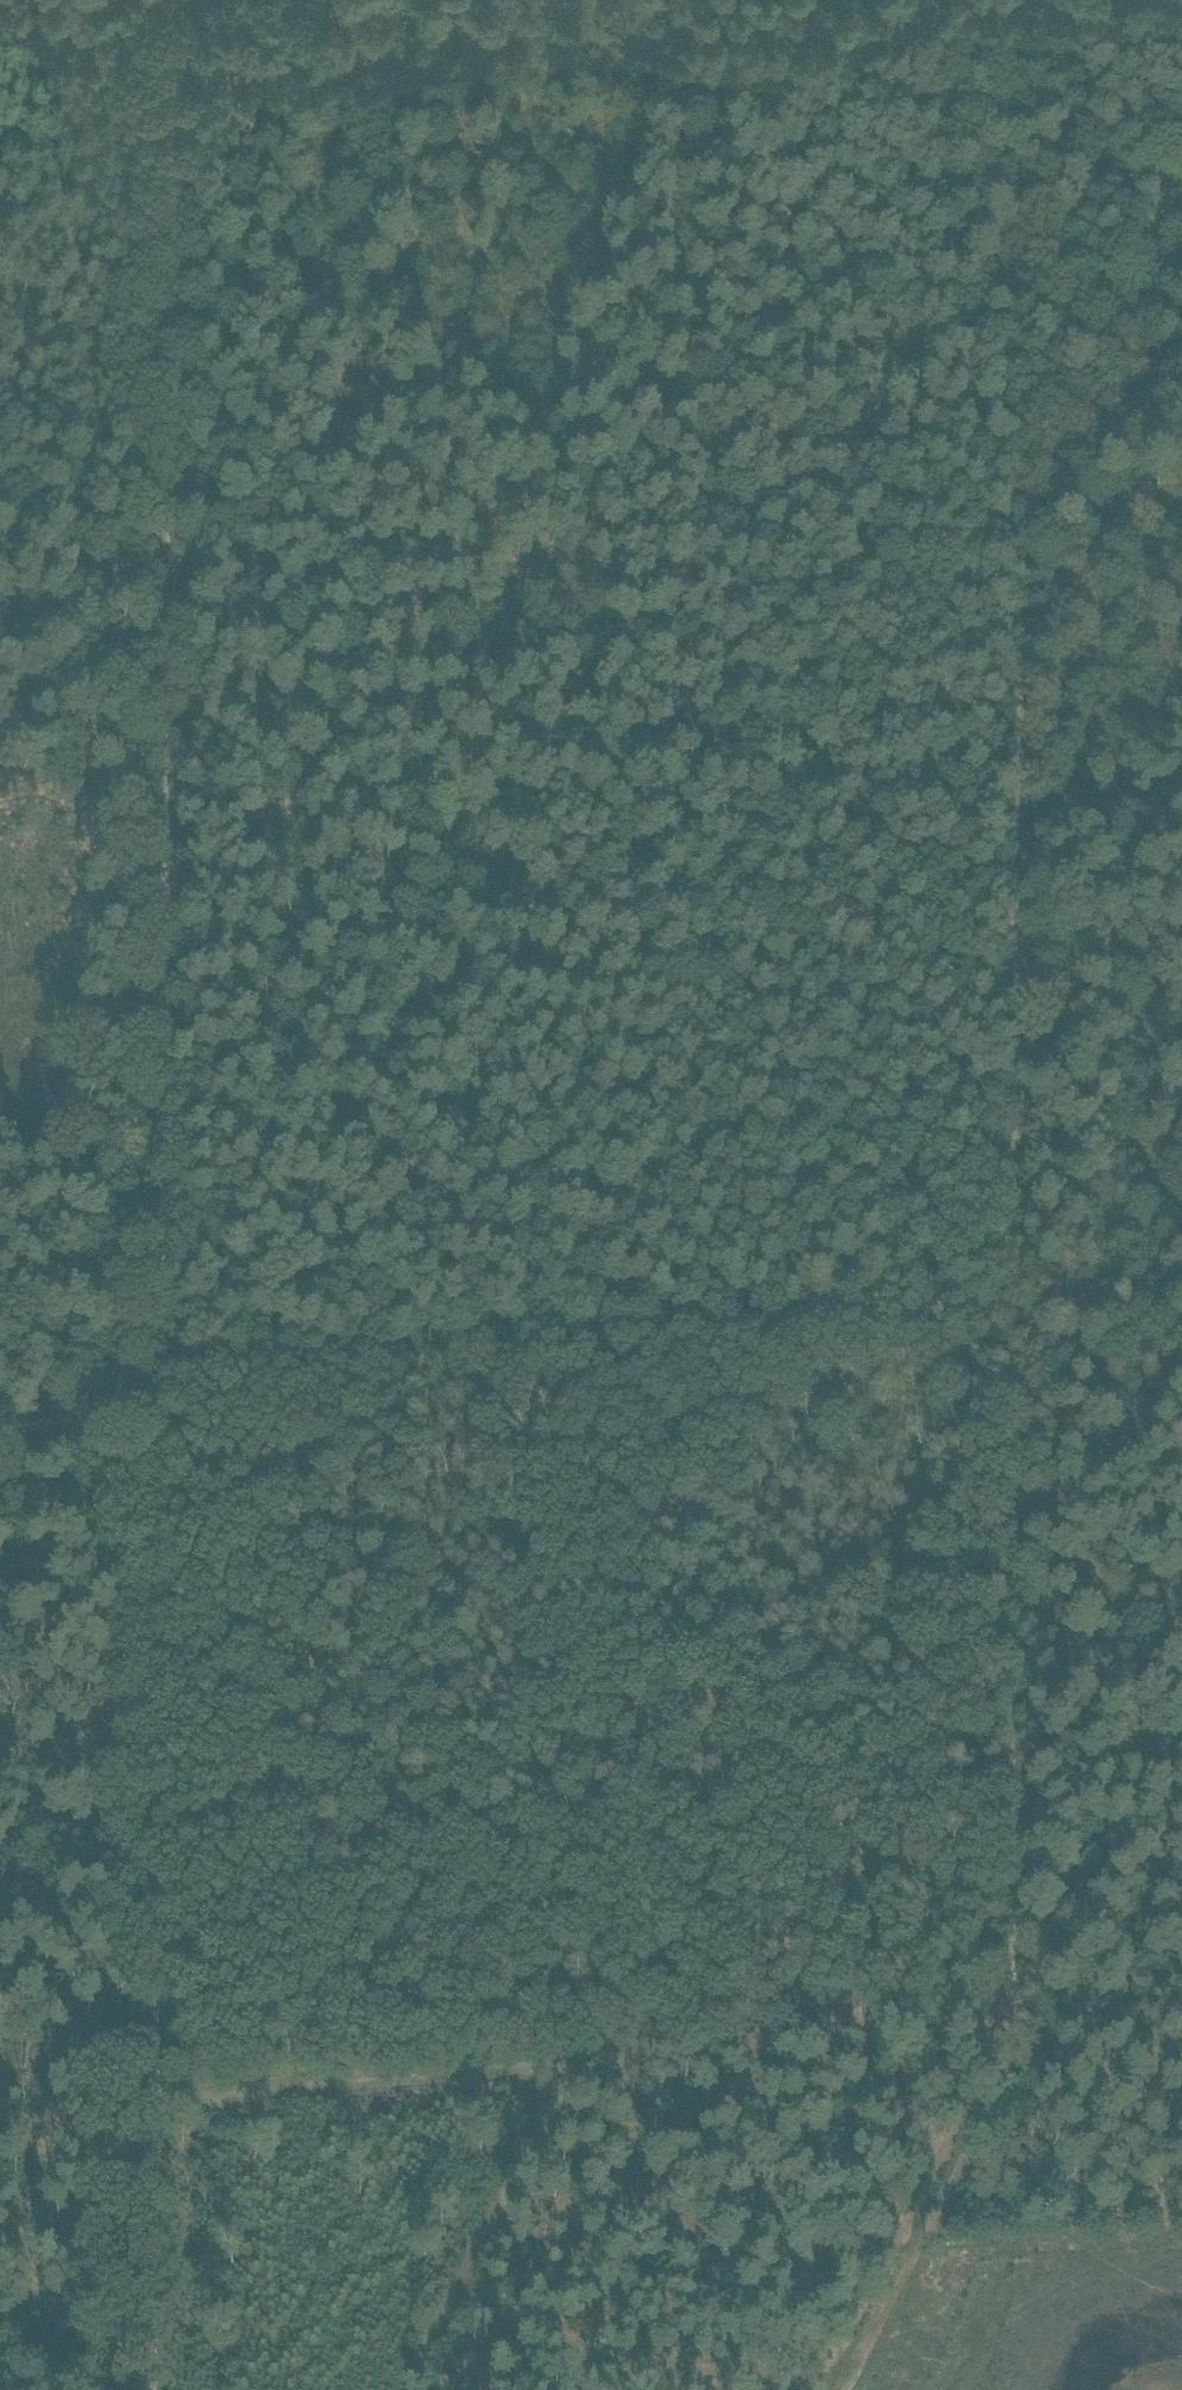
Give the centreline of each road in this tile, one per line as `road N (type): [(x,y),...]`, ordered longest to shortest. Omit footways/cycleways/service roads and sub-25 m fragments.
road 1 (track): [(1181,953),(1027,960),(1025,1310),(165,1384),(177,0)]
road 2 (track): [(155,2389),(165,1384)]
road 3 (track): [(401,2389),(579,2062),(1181,2001)]
road 4 (track): [(1027,0),(1027,960)]
road 5 (track): [(1025,1310),(1015,2023),(995,2095),(928,2231)]
road 6 (track): [(579,2062),(158,2102)]
road 7 (track): [(845,2389),(928,2231)]
road 8 (track): [(0,1444),(165,1384)]

